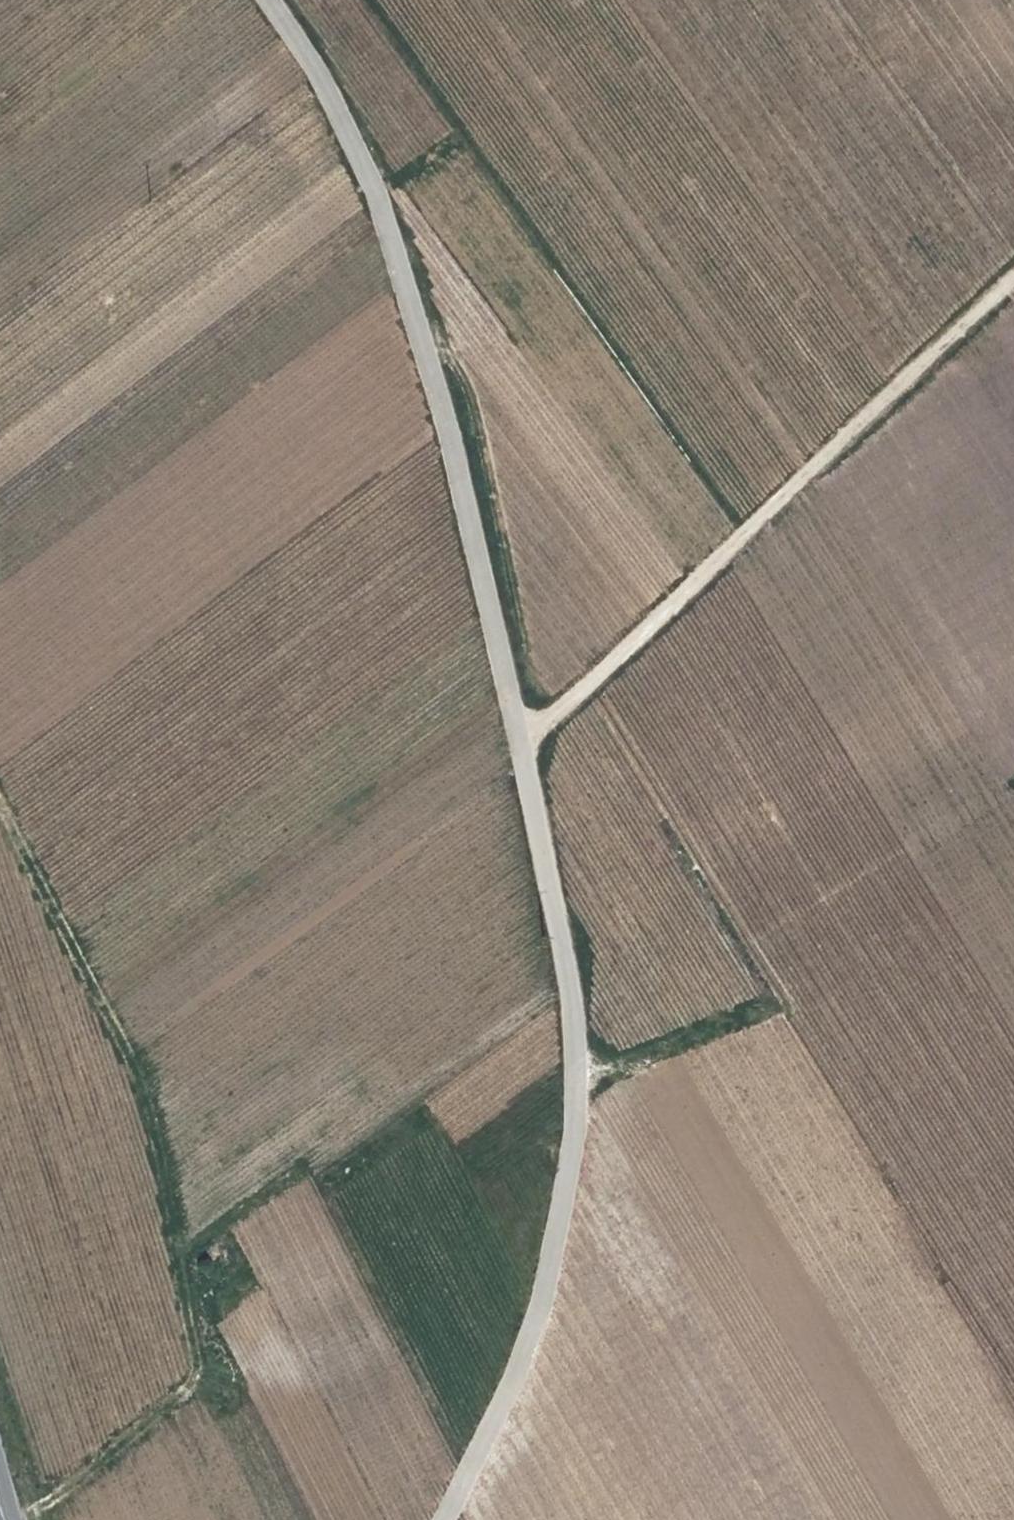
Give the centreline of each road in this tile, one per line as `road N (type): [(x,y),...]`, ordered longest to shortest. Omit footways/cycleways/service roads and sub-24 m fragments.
road 1 (track): [(268,0),(326,88),(378,198),(449,437),(569,964),(579,1134),(538,1325),(449,1519)]
road 2 (track): [(520,750),(1013,283)]

